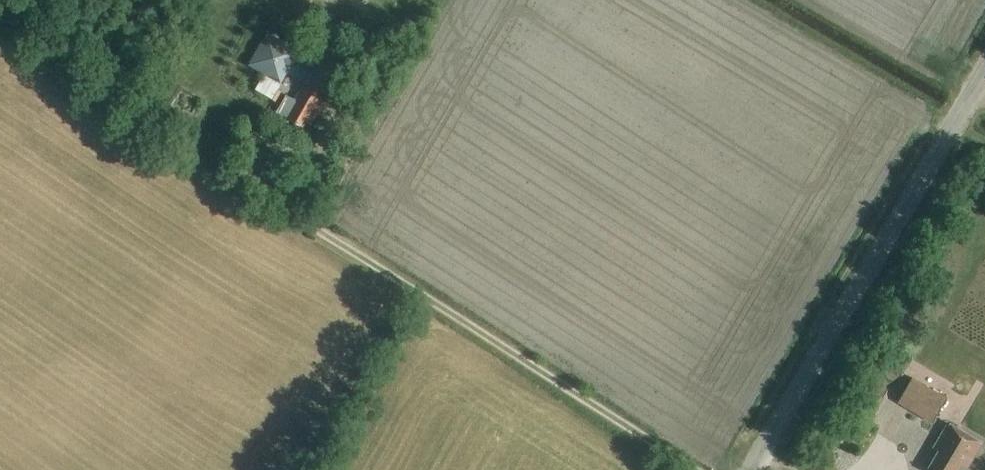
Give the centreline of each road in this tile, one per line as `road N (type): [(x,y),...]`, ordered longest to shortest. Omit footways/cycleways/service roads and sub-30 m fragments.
road 1 (track): [(303,217),(697,469)]
road 2 (unclassified): [(750,469),(984,71)]

